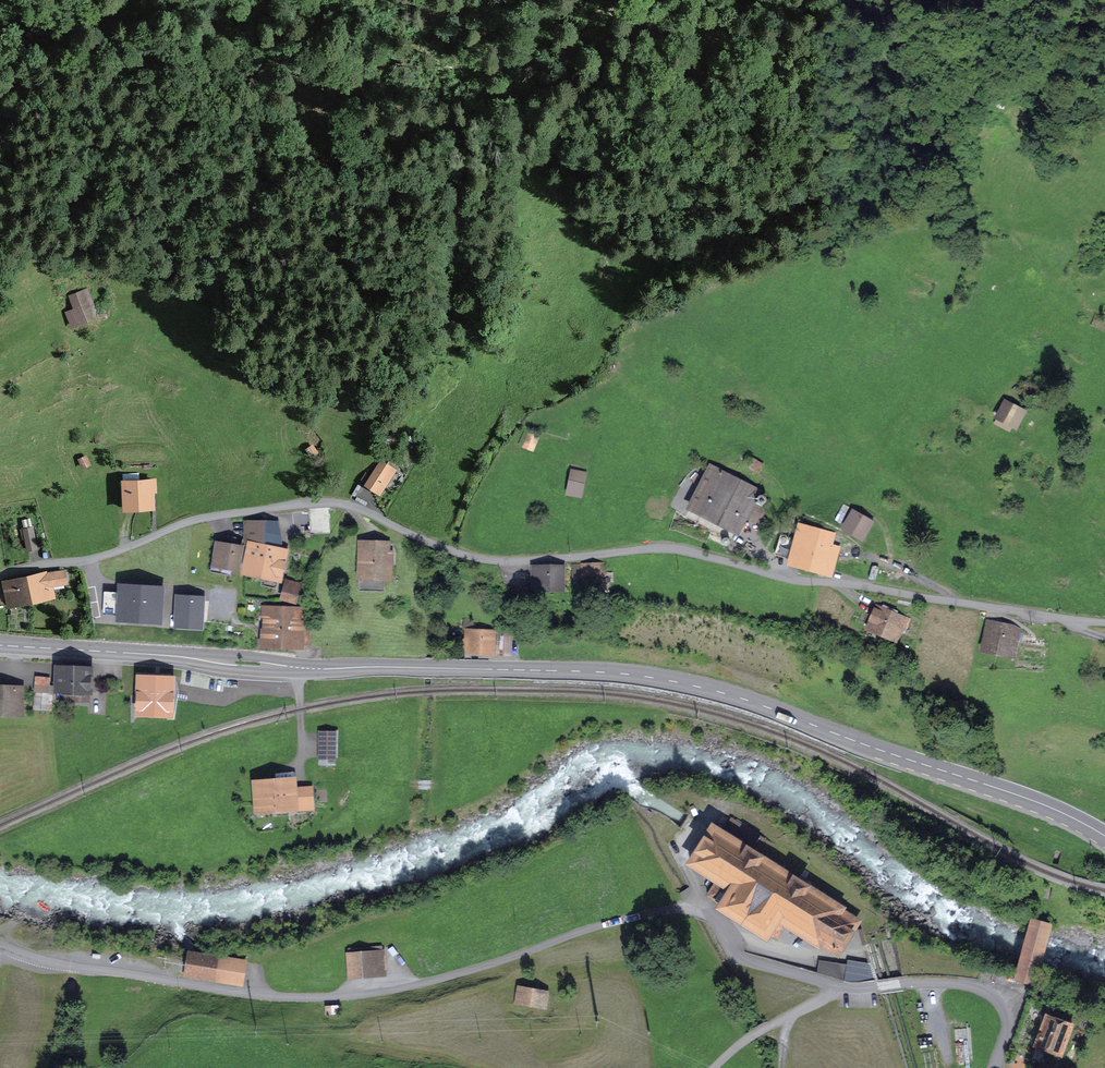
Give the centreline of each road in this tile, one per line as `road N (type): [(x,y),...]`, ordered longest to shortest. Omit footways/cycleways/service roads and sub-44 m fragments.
road 1 (residential): [(0,576),(99,558),(208,517),(350,504),(456,556),(514,564),(666,549),(791,580),(1104,624)]
road 2 (secondary): [(1104,836),(1021,796),(711,688),(611,673),(298,668),(0,645)]

